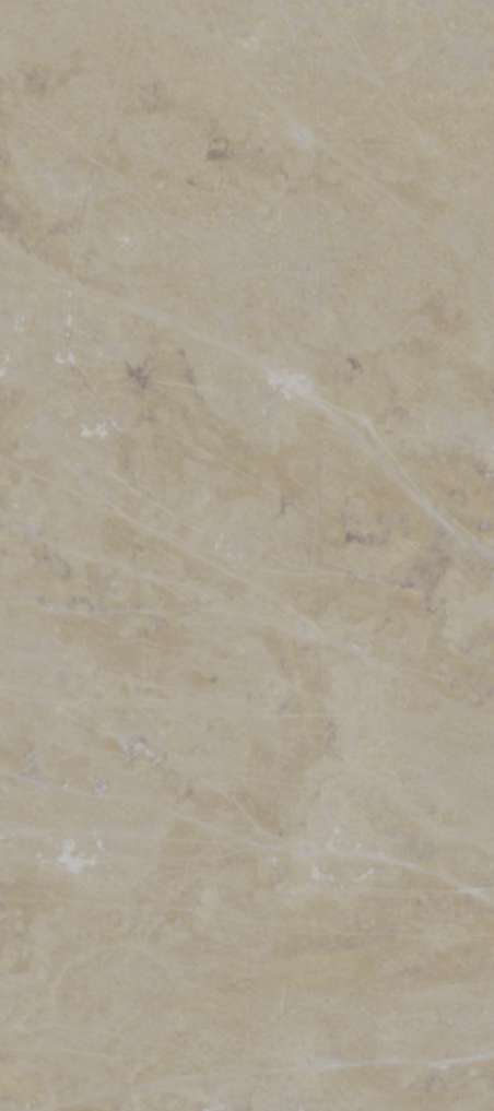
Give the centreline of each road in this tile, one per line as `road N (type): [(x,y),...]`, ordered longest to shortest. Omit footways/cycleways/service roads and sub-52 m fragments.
road 1 (residential): [(0,25),(493,440)]

